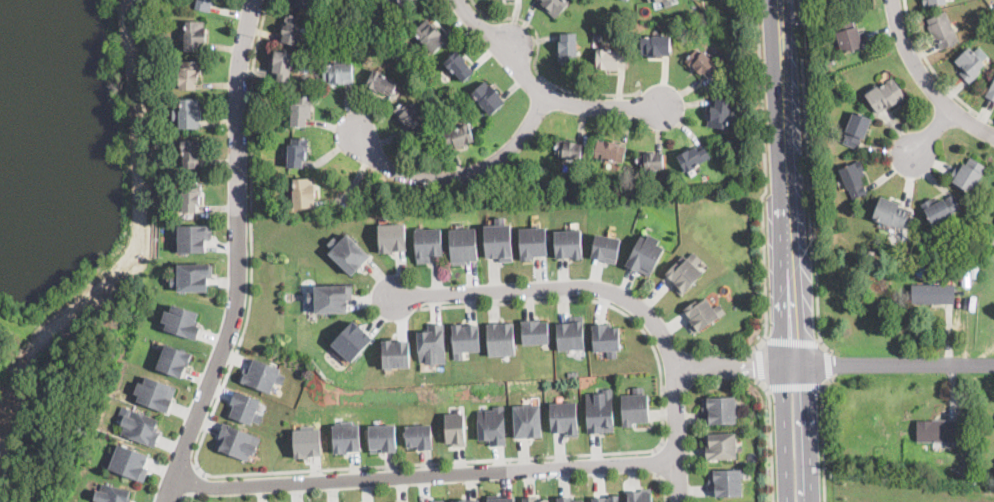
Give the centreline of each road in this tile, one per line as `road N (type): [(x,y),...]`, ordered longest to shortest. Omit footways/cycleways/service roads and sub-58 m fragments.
road 1 (residential): [(255,0),(240,65),(235,317),(166,501)]
road 2 (residential): [(173,474),(210,486),(676,462)]
road 3 (residential): [(393,295),(599,288),(627,297),(668,343),(678,501)]
road 4 (tertiary): [(794,365),(778,0)]
road 5 (residential): [(460,0),(546,95),(580,105),(662,106)]
road 6 (residential): [(546,95),(509,151),(449,178),(397,171),(354,131)]
road 7 (residential): [(794,365),(993,365)]
road 8 (residential): [(899,0),(903,32),(929,84),(993,133)]
road 9 (tertiary): [(794,365),(782,387),(790,501)]
road 10 (tertiary): [(810,501),(805,385),(794,365)]
road 11 (residential): [(673,368),(794,365)]

